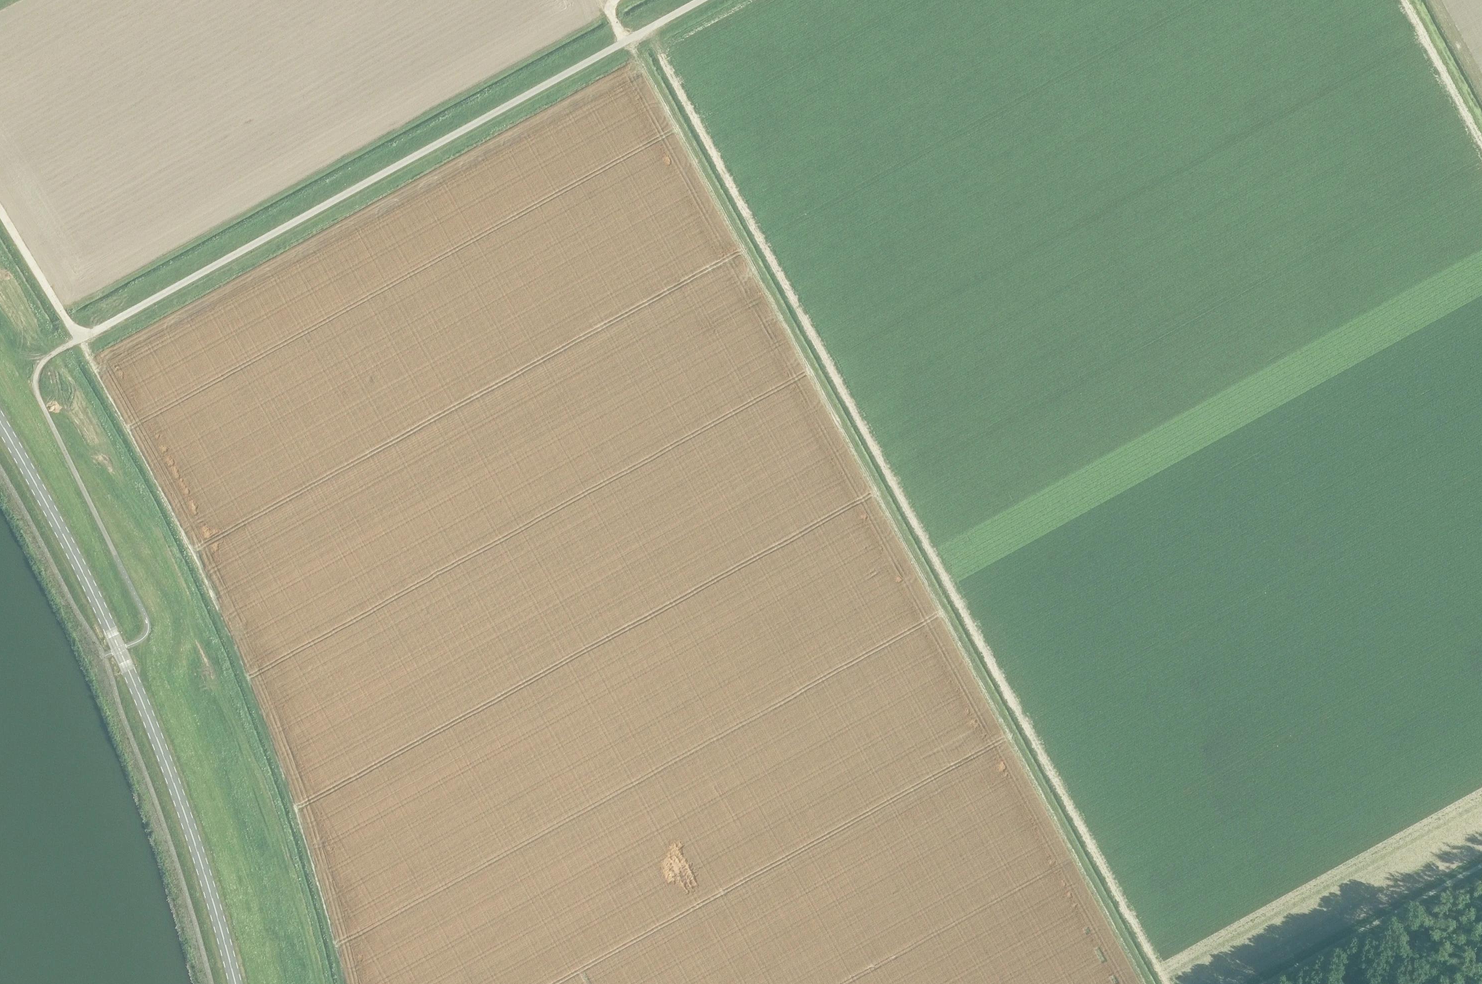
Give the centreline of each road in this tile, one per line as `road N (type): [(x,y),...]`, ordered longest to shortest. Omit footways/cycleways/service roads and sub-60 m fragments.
road 1 (secondary): [(233,983),(150,724),(0,425)]

